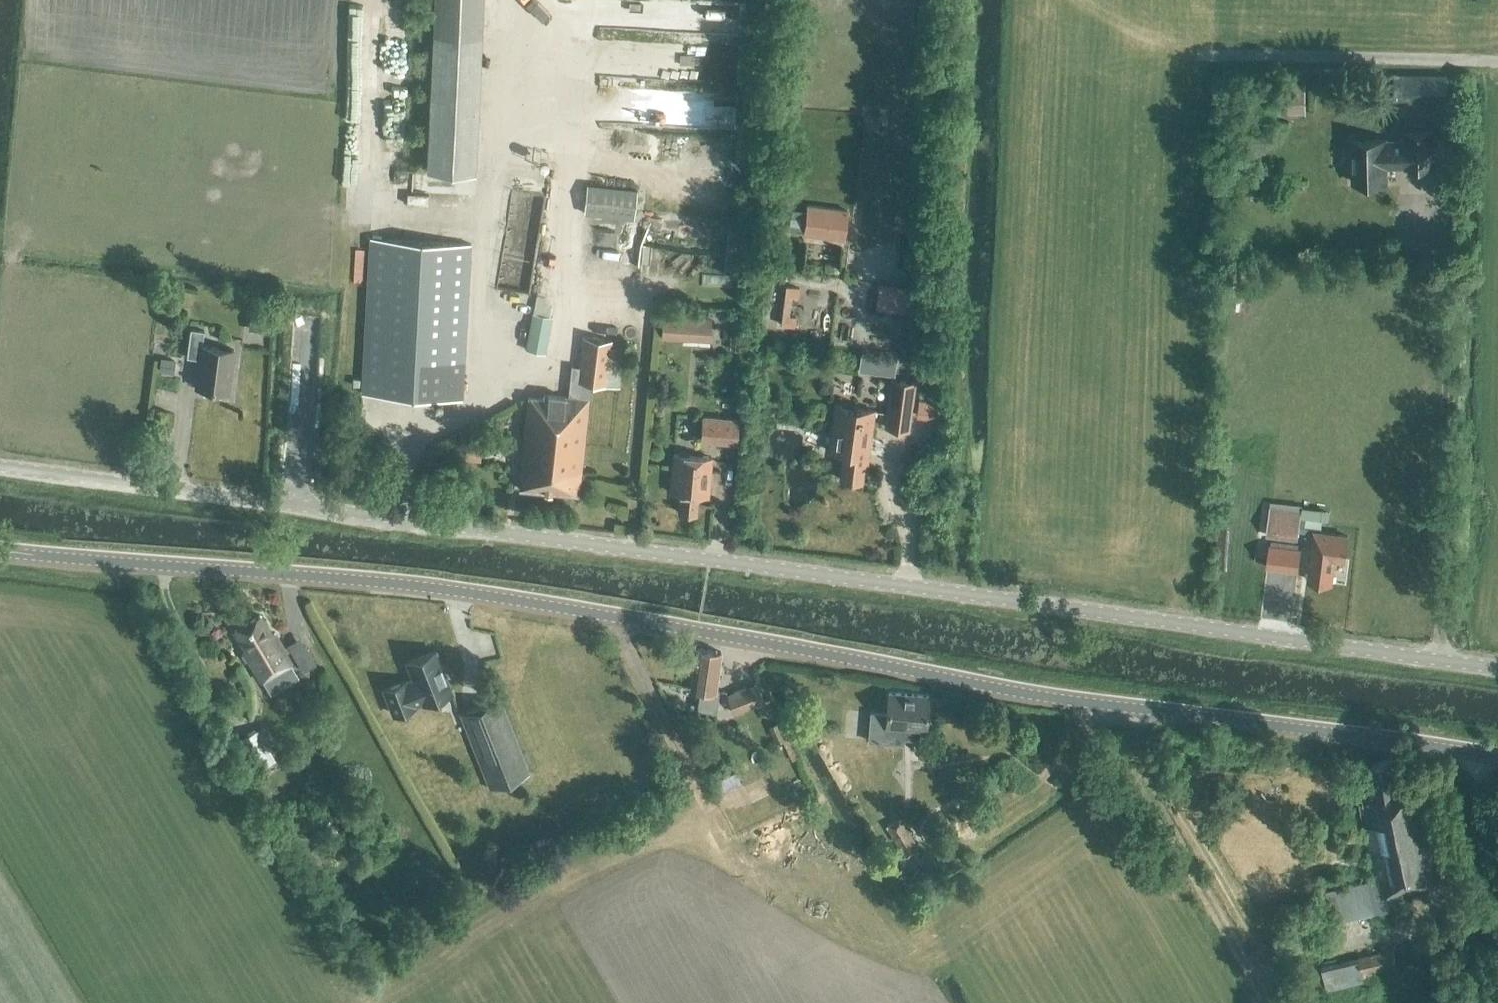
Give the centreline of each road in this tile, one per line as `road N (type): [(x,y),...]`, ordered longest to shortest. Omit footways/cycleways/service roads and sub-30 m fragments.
road 1 (tertiary): [(1497,759),(1009,691),(433,588),(0,553)]
road 2 (unclassified): [(1497,668),(0,467)]

